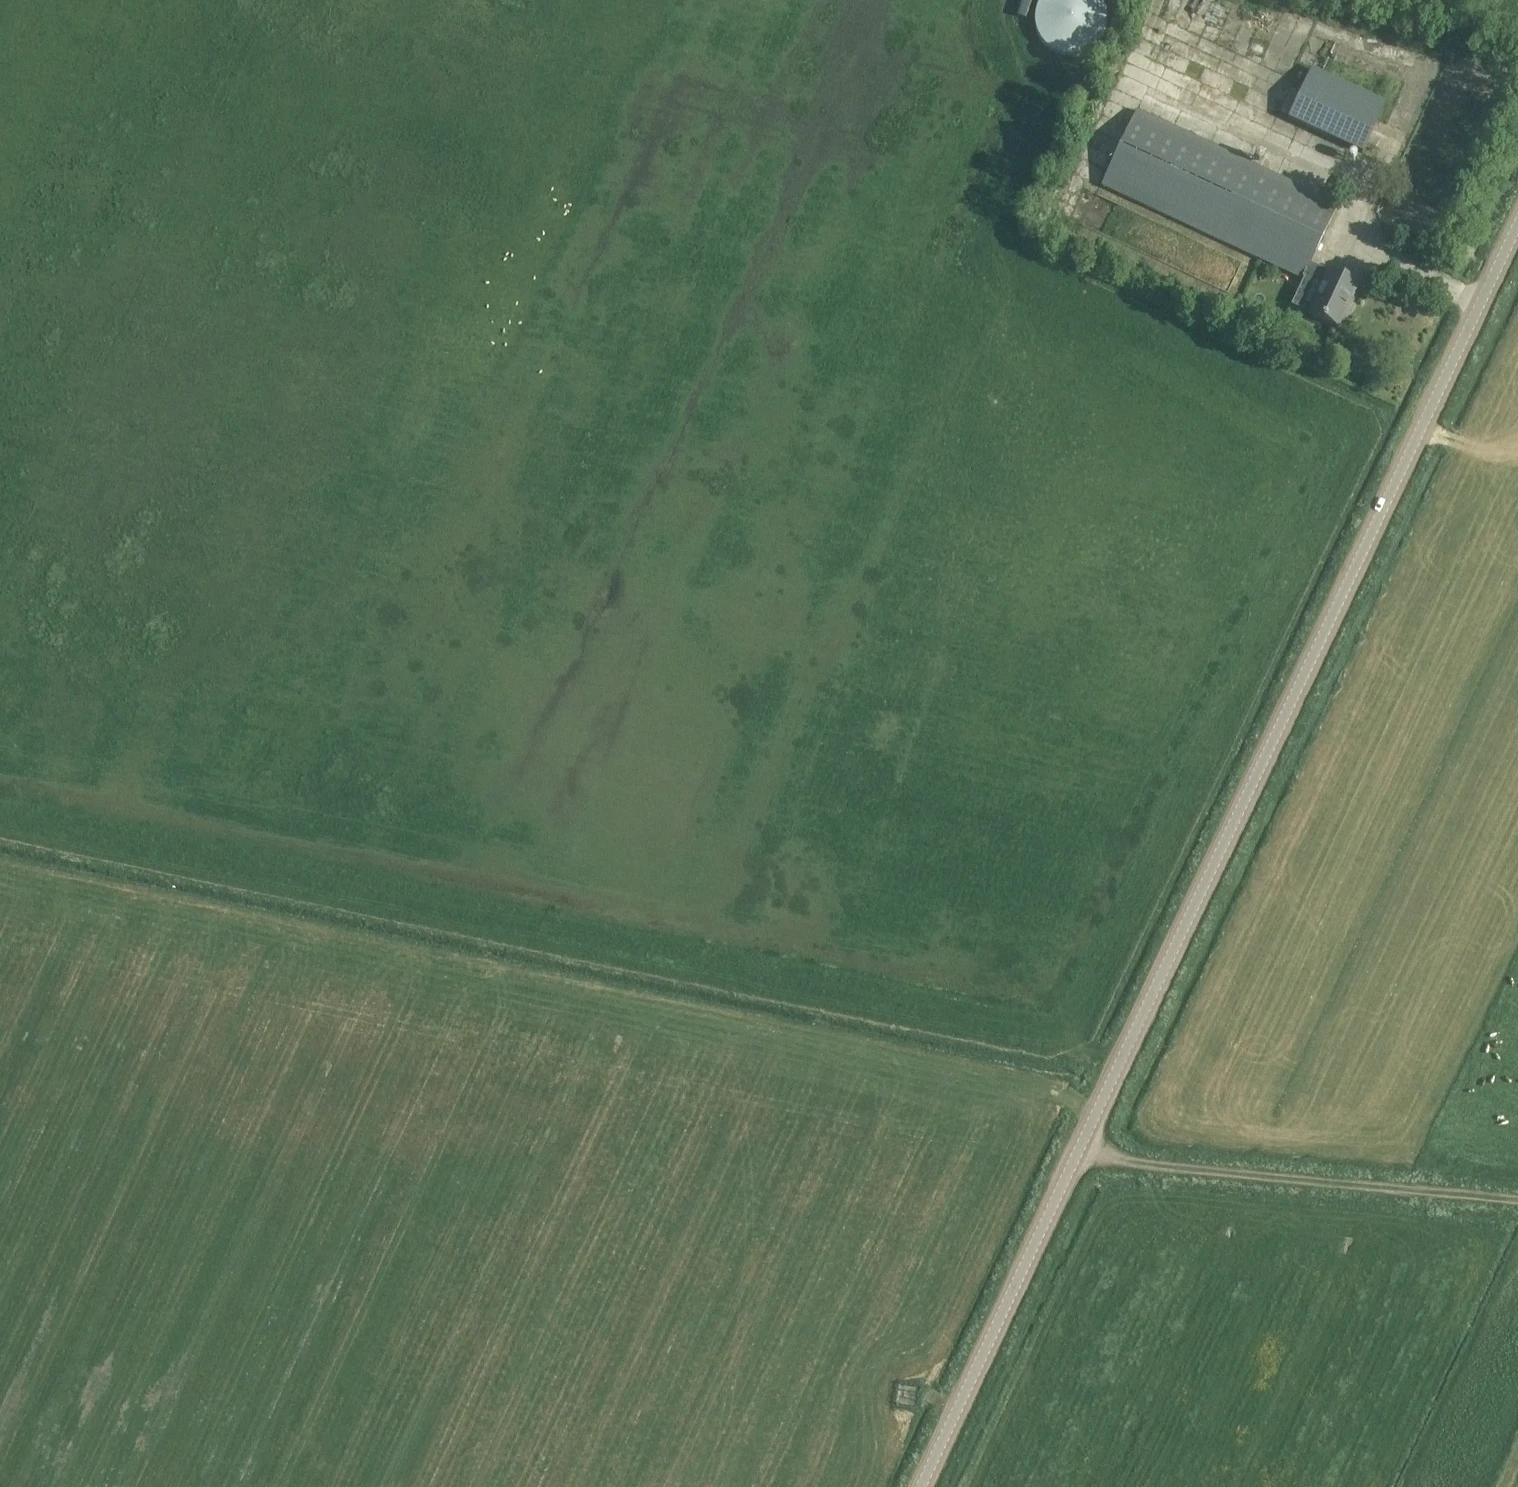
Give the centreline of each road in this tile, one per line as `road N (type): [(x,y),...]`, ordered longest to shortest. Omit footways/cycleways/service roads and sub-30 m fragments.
road 1 (tertiary): [(922,1486),(1517,225)]
road 2 (track): [(1081,1150),(1517,1192)]

